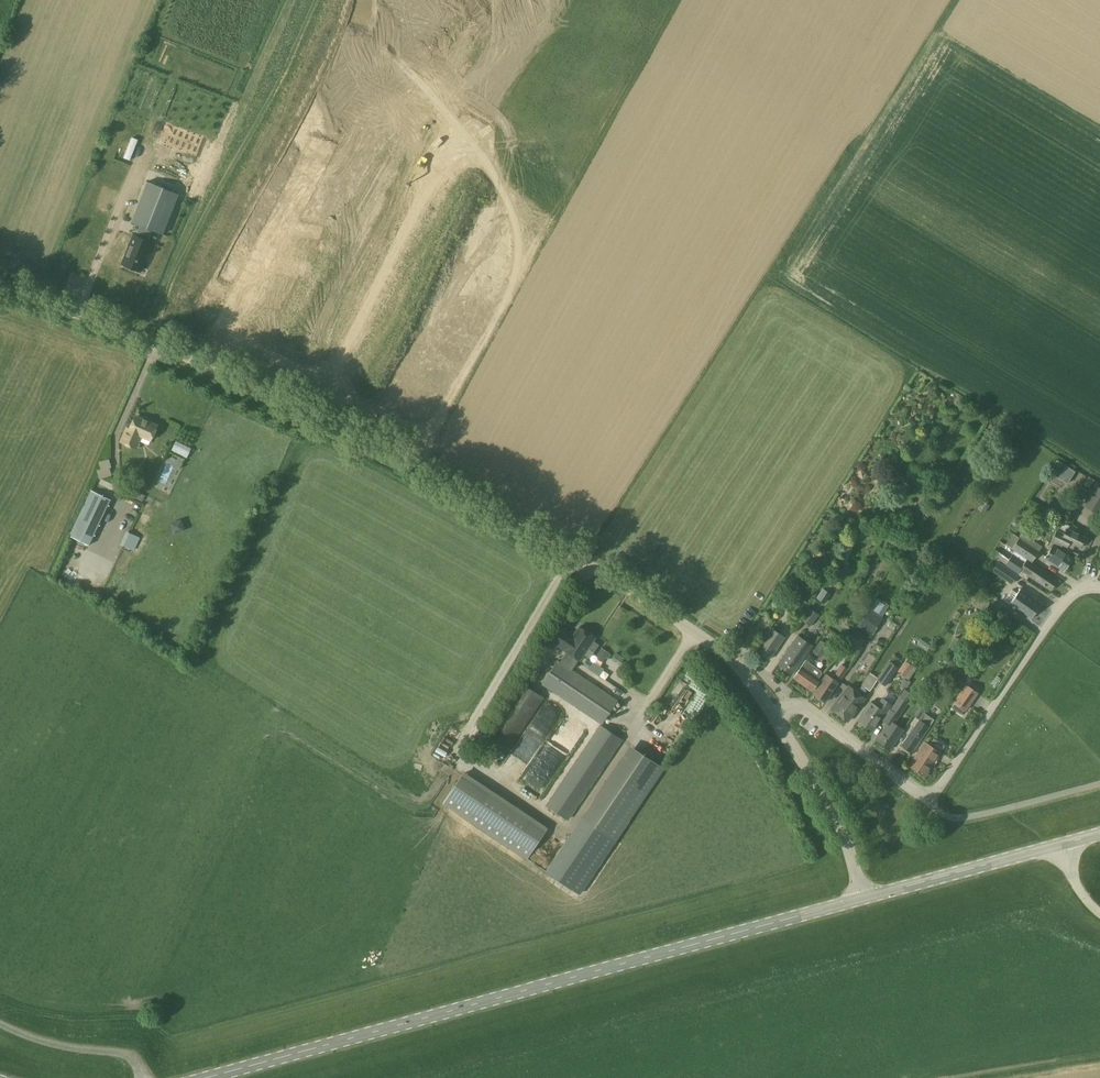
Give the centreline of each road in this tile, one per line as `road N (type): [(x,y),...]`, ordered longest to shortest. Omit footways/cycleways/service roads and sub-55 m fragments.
road 1 (unclassified): [(777,717),(740,664),(537,530),(358,428),(95,319),(0,290)]
road 2 (tertiary): [(866,898),(204,1077)]
road 3 (unclassified): [(777,717),(806,703),(931,799),(1067,599),(1099,585)]
road 4 (tertiary): [(1067,844),(866,898)]
road 5 (unclassified): [(866,898),(841,817),(777,717)]

